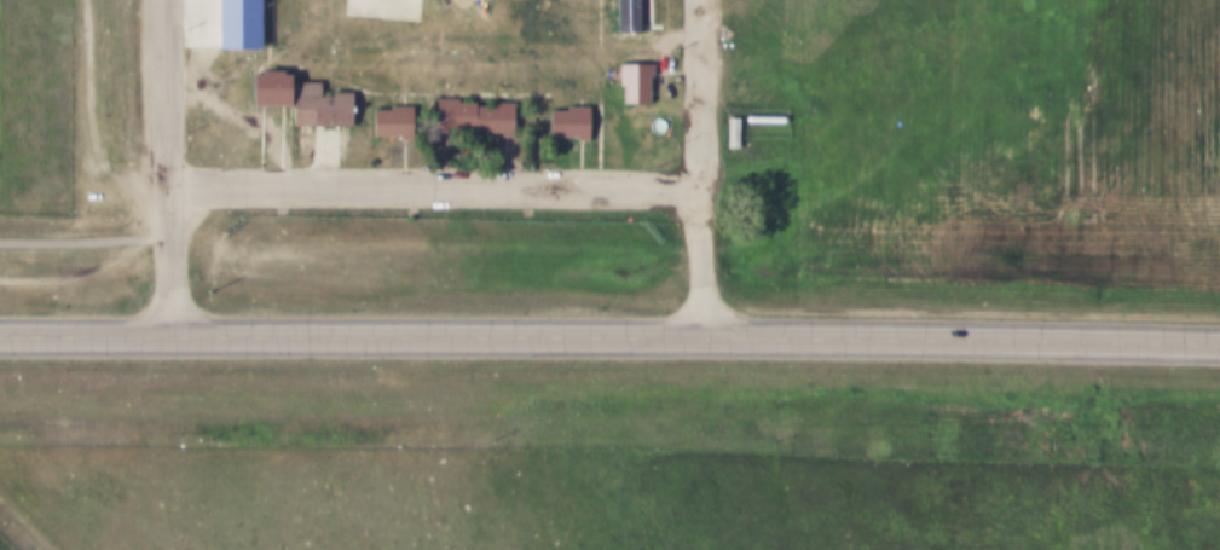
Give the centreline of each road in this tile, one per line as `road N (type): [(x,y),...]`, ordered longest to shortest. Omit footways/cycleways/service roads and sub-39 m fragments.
road 1 (primary): [(1219,339),(0,330)]
road 2 (residential): [(701,187),(169,185)]
road 3 (residential): [(178,330),(162,0)]
road 4 (residential): [(701,0),(702,330)]

